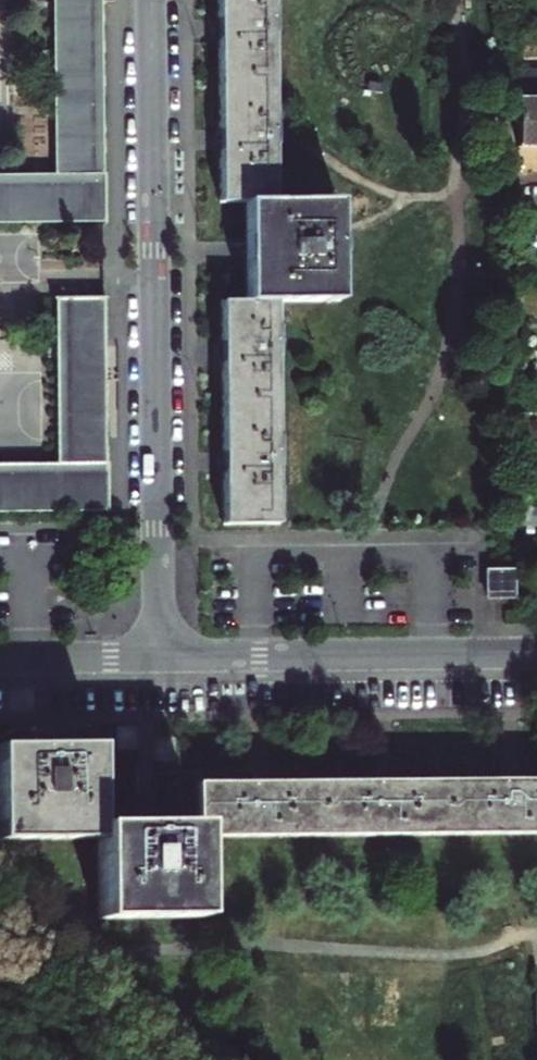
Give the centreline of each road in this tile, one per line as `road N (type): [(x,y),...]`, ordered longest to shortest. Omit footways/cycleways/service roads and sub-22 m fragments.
road 1 (residential): [(151,0),(157,657)]
road 2 (residential): [(157,657),(536,655)]
road 3 (residential): [(0,659),(157,657)]

